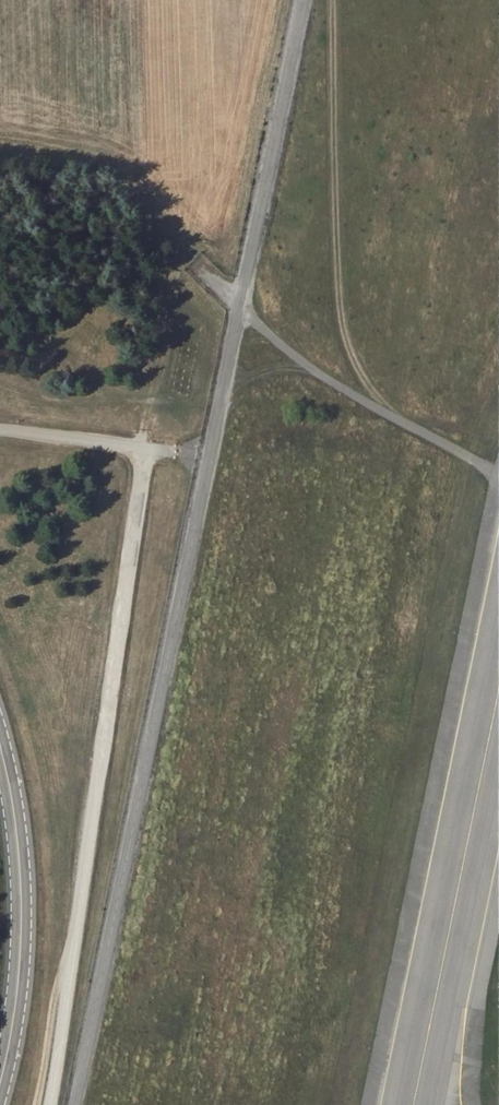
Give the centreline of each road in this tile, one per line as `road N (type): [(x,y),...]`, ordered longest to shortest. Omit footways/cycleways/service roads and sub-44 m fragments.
road 1 (track): [(49,1104),(143,432),(141,409),(127,397),(46,398),(0,384)]
road 2 (primary): [(0,759),(18,896),(0,1068)]
road 3 (track): [(0,430),(173,452)]

